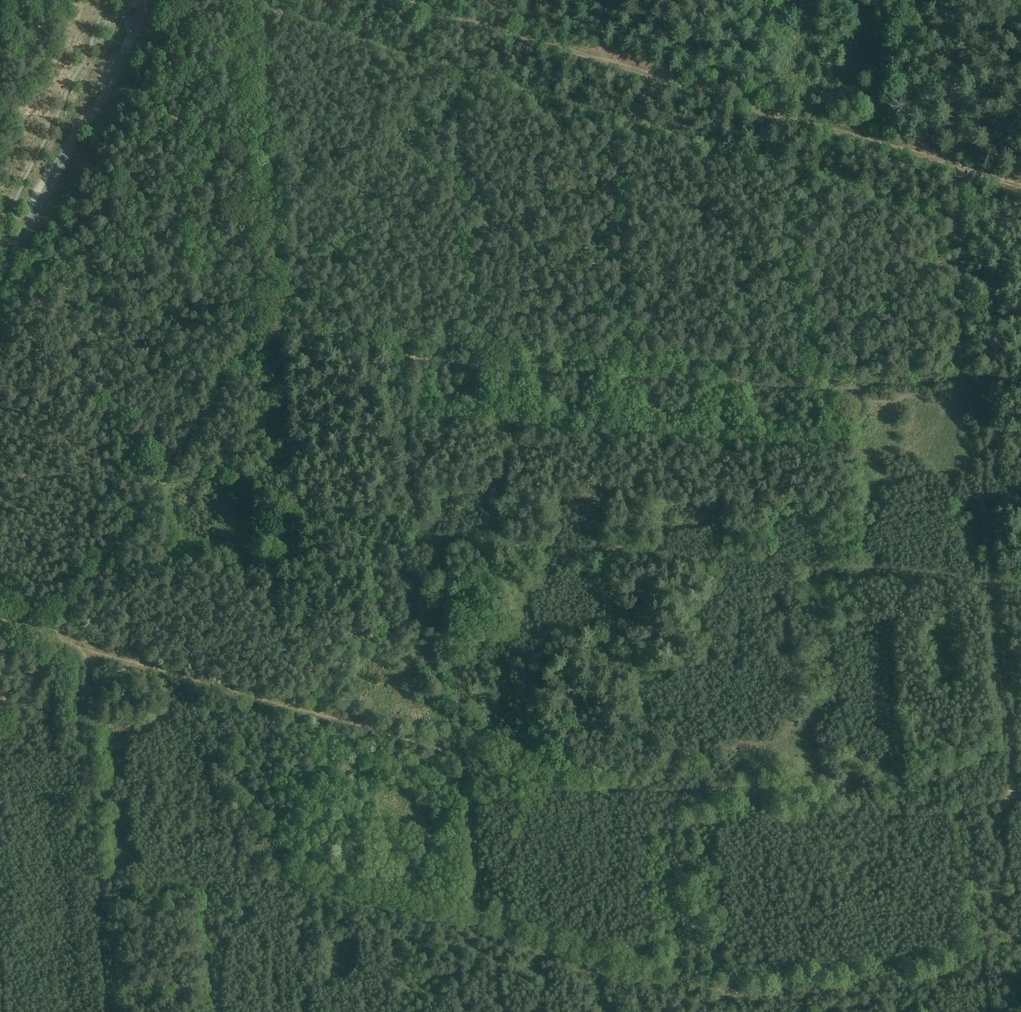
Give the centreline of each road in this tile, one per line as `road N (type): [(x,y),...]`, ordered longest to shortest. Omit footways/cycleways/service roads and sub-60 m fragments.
road 1 (track): [(945,0),(959,182),(962,380),(982,427),(1013,774),(1001,900),(985,957),(989,1011)]
road 2 (track): [(109,1011),(87,716),(98,687),(138,664)]
road 3 (tertiary): [(0,283),(148,0)]

